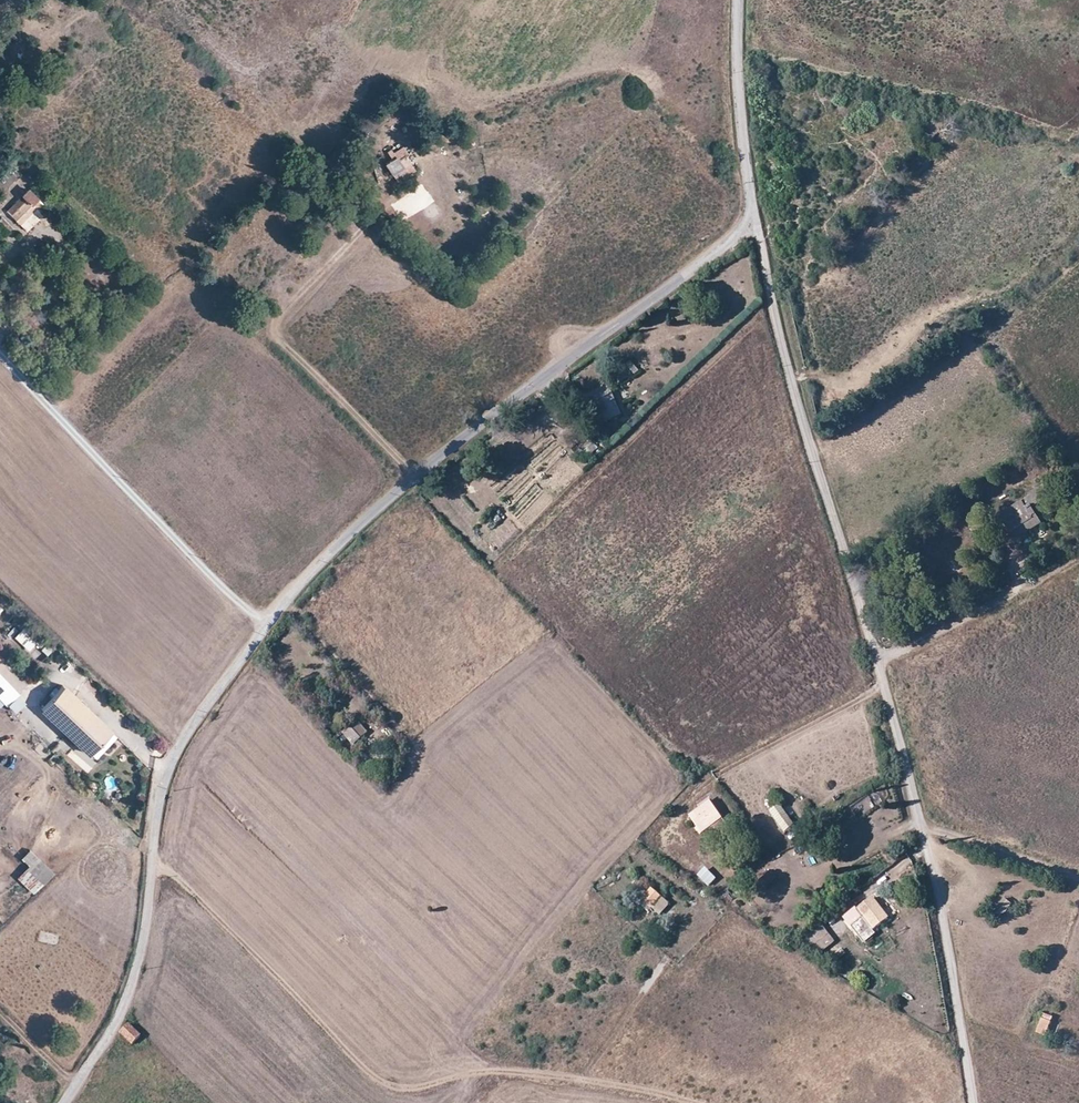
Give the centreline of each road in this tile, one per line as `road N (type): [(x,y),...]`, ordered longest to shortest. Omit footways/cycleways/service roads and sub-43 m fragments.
road 1 (unclassified): [(58,1102),(92,1057),(134,970),(156,803),(192,720),(293,592),(422,467),(754,223)]
road 2 (unclassified): [(754,223),(792,384),(935,875),(973,1102)]
road 3 (track): [(151,868),(406,1091),(468,1069),(528,1073),(668,1102)]
road 4 (track): [(0,352),(267,625)]
road 5 (track): [(1078,557),(875,655)]
road 6 (unclassified): [(738,0),(754,223)]
road 7 (track): [(1078,882),(922,830)]

